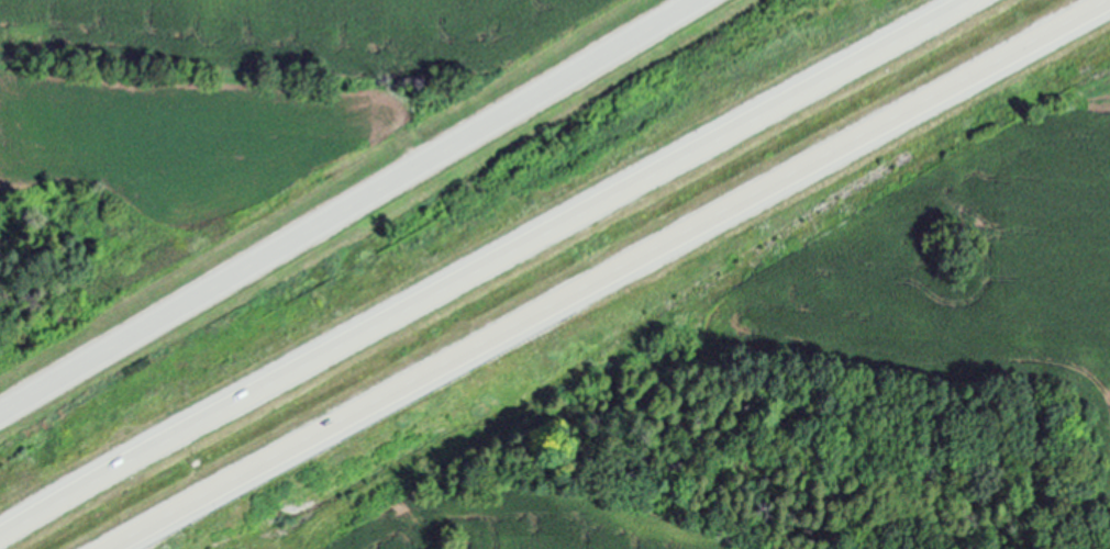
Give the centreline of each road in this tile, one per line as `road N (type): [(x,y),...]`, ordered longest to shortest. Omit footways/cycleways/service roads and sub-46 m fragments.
road 1 (trunk): [(126,548),(1109,6)]
road 2 (trunk): [(977,0),(0,534)]
road 3 (tertiary): [(0,417),(704,0)]

